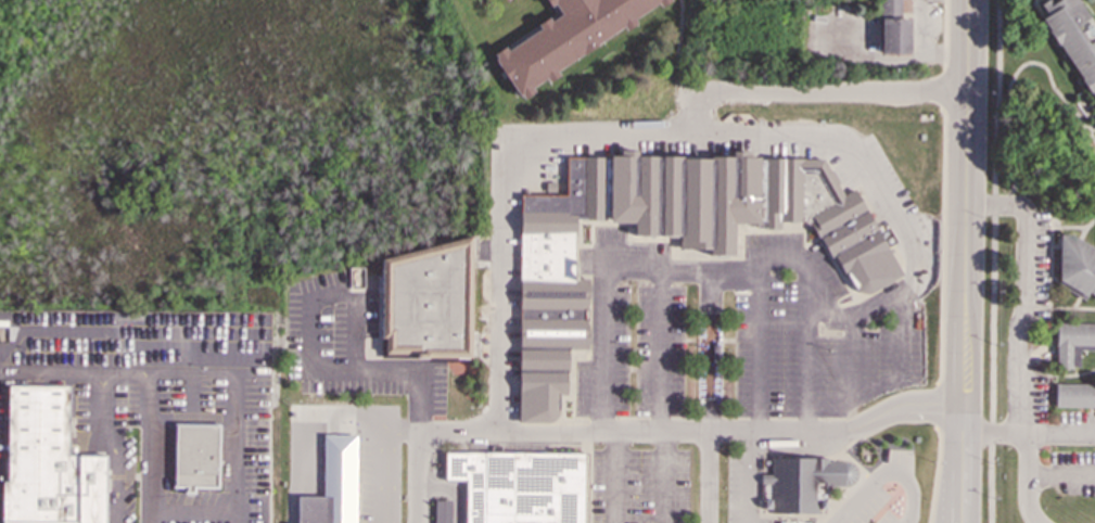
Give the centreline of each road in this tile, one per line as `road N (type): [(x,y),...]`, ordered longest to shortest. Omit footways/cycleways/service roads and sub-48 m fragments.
road 1 (tertiary): [(963,408),(967,0)]

